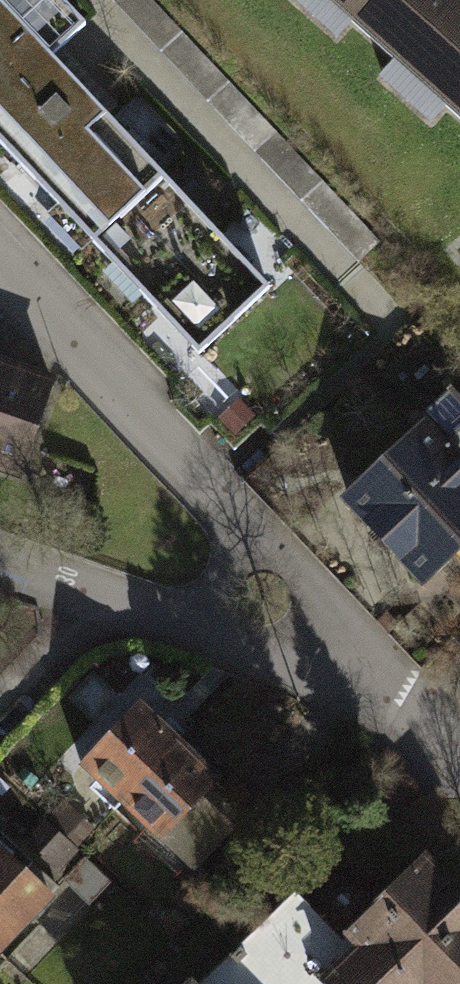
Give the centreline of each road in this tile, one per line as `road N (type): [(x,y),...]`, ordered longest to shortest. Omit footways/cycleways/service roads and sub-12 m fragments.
road 1 (residential): [(0,267),(348,645)]
road 2 (residential): [(0,561),(170,615),(348,645)]
road 3 (residential): [(348,645),(459,761)]

